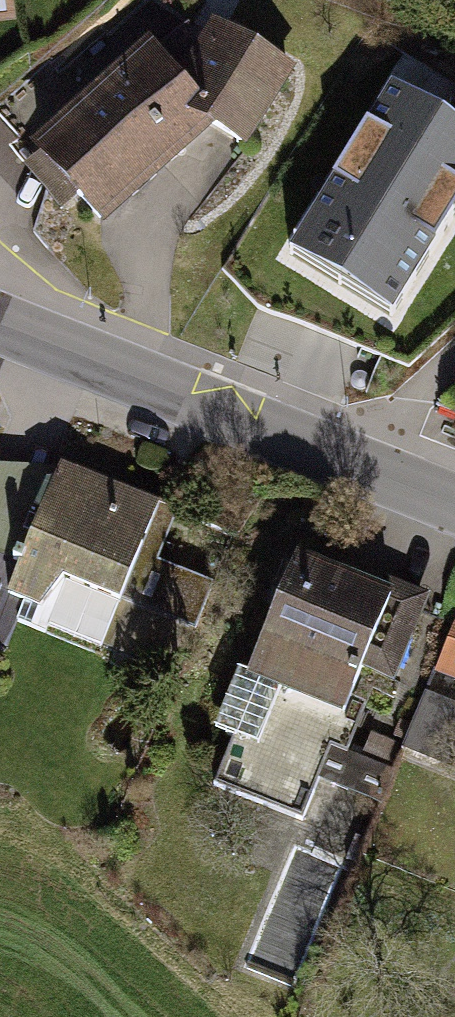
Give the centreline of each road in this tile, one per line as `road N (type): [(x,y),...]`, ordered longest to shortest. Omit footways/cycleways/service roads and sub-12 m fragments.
road 1 (tertiary): [(0,324),(454,504)]

